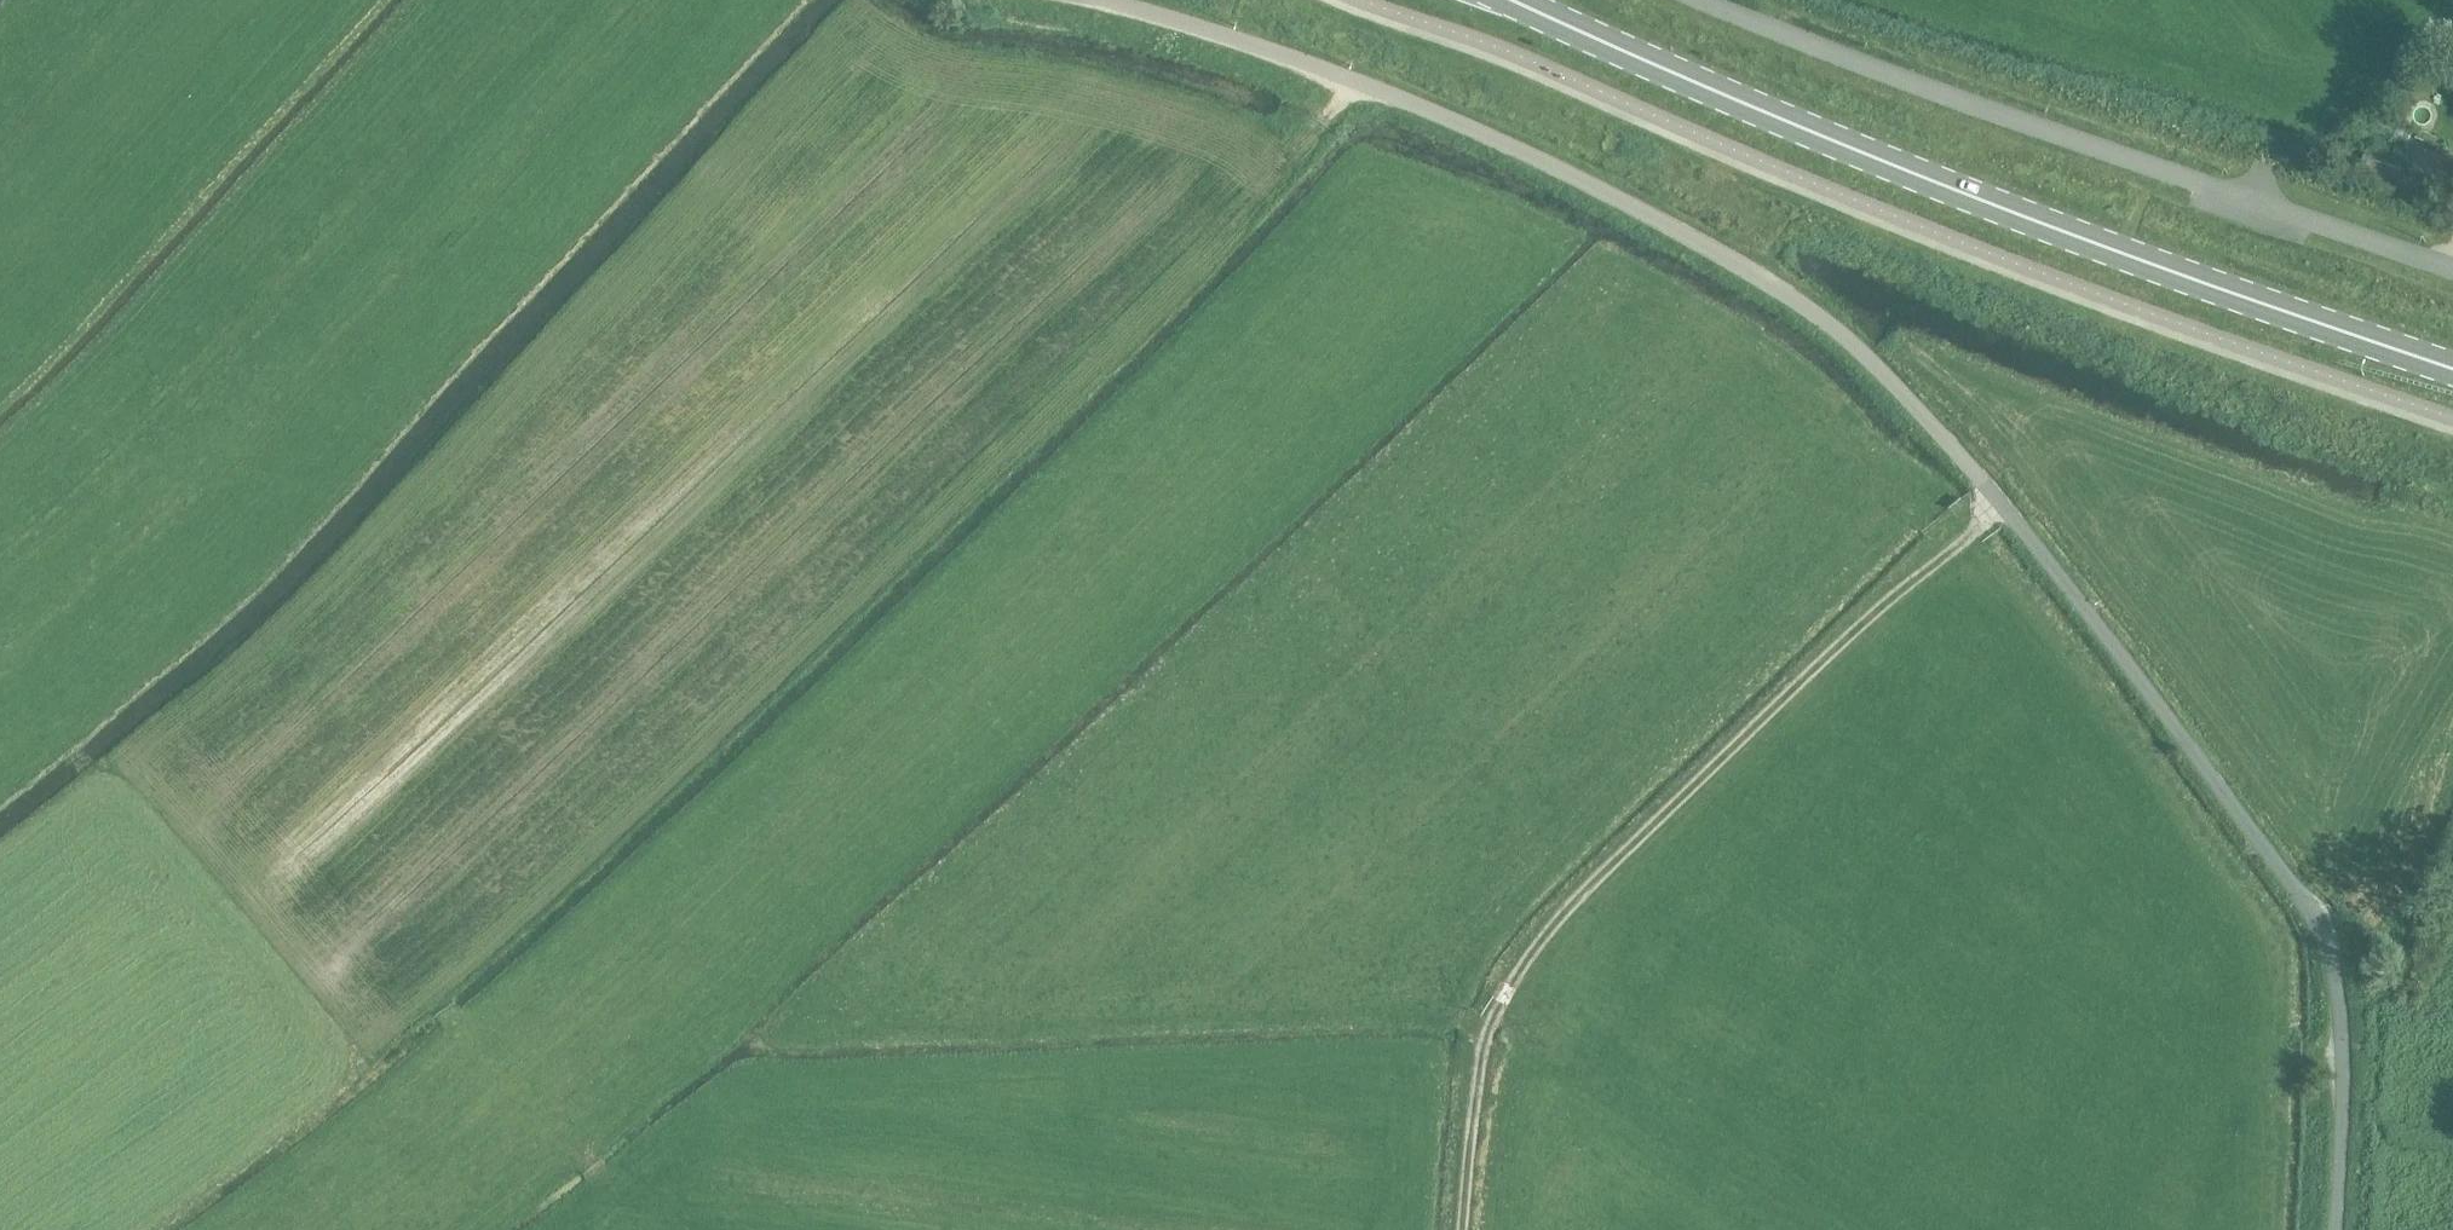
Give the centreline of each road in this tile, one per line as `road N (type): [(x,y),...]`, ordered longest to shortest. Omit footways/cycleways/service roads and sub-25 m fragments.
road 1 (unclassified): [(2337,1229),(2341,1016),(2313,916),(2259,833),(2001,504),(1880,369),(1786,294),(1550,164),(1366,85),(1103,0)]
road 2 (primary): [(2452,369),(2166,274),(1751,107),(1513,0)]
road 3 (track): [(1463,1229),(1477,1066),(1507,988),(1551,925),(1865,619),(2001,504)]
road 4 (residential): [(2452,267),(2038,127),(1708,0)]

